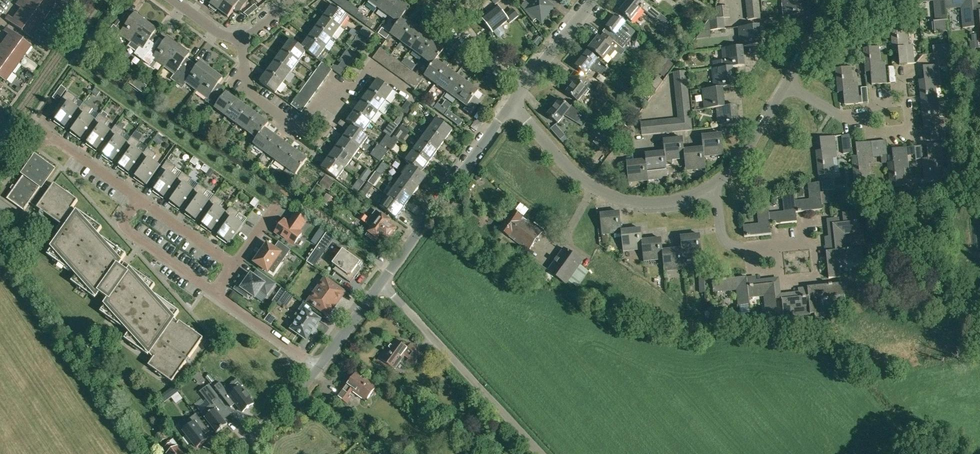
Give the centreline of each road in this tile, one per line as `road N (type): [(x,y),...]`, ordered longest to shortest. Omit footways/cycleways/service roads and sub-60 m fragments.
road 1 (residential): [(410,94),(372,66),(355,88),(319,102),(292,127),(249,94),(240,38)]
road 2 (unclassified): [(540,453),(379,281)]
road 3 (residential): [(710,187),(669,201),(605,193),(573,172),(514,105)]
road 4 (tertiary): [(379,281),(514,105)]
road 5 (residential): [(139,200),(123,225),(217,296)]
road 6 (residential): [(806,240),(733,245),(723,239),(710,187)]
road 7 (residential): [(787,85),(752,147),(710,187)]
road 8 (residential): [(139,200),(36,126)]
road 9 (tertiary): [(226,453),(319,367)]
road 10 (residential): [(319,367),(217,296)]
road 11 (residential): [(522,88),(437,0)]

